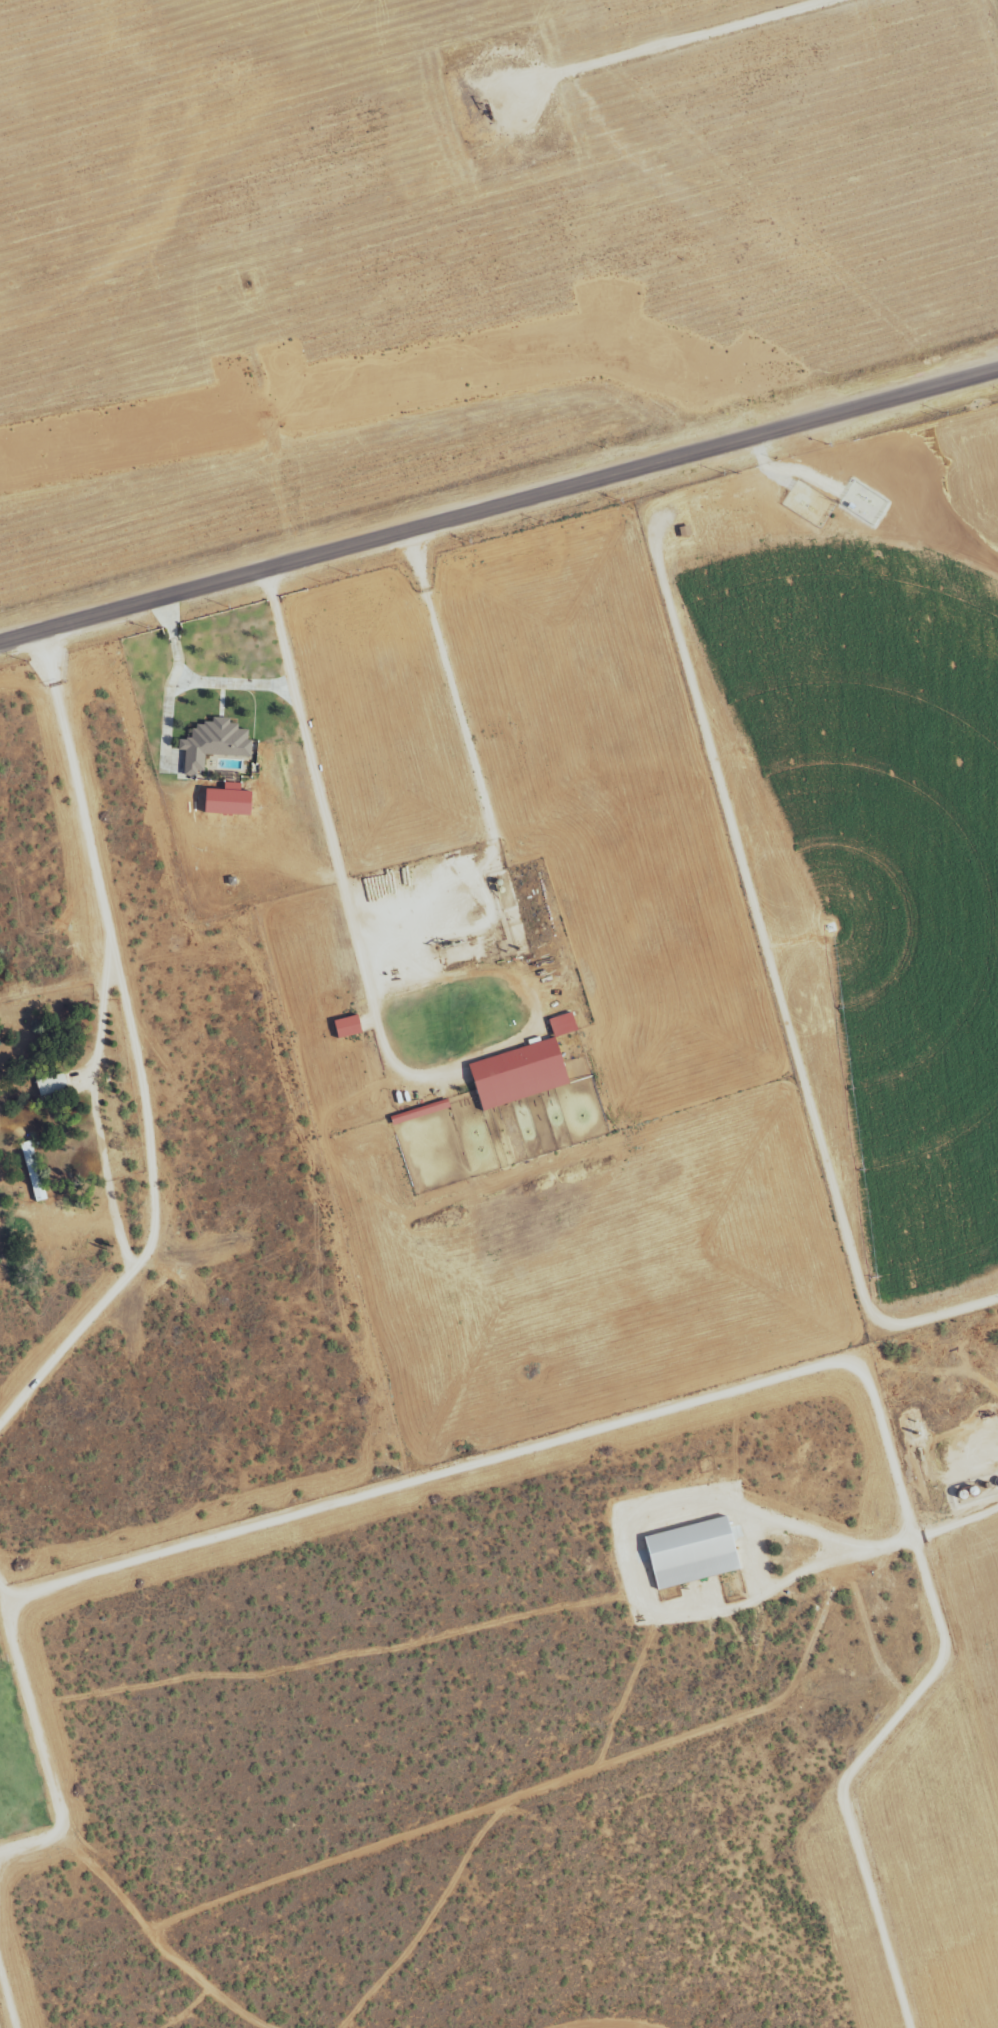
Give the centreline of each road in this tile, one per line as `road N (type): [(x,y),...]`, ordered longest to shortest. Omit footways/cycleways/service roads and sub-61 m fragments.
road 1 (tertiary): [(997,375),(0,646)]

